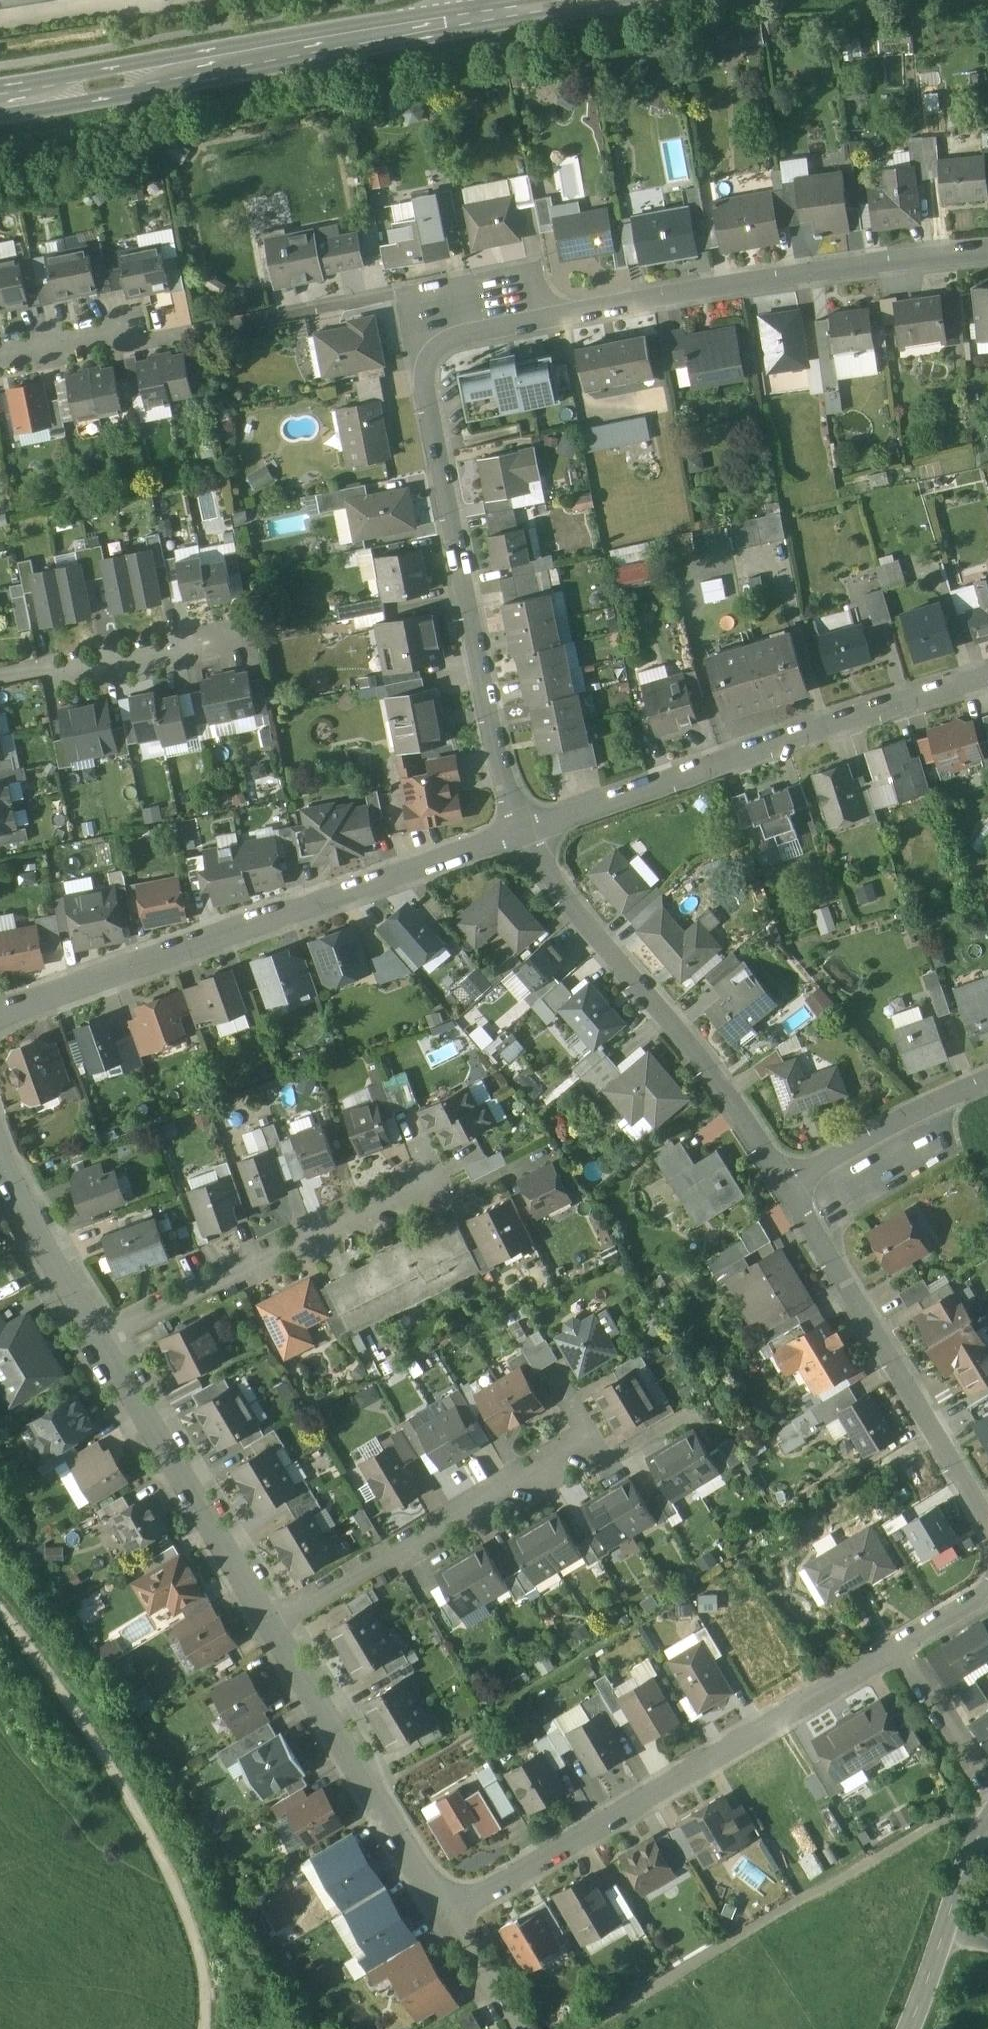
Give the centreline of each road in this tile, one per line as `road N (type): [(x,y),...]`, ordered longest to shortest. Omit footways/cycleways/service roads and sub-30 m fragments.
road 1 (residential): [(987,252),(810,270),(437,346),(428,360),(426,396),(492,733),(524,835)]
road 2 (residential): [(270,1624),(446,1916),(987,1595)]
road 3 (residential): [(0,1016),(524,835)]
road 4 (residential): [(524,835),(987,675)]
road 5 (secondary): [(478,18),(0,101)]
road 6 (track): [(0,1608),(96,1741),(164,1864),(202,1952),(204,2028)]
road 7 (track): [(583,2028),(928,1827),(960,1816),(987,1820)]
road 8 (residential): [(524,835),(713,1074),(786,1185)]
road 9 (residential): [(786,1185),(987,1522)]
road 10 (residential): [(270,1624),(593,1435)]
road 11 (residential): [(100,1336),(429,1171)]
road 12 (residential): [(100,1336),(270,1624)]
road 13 (residential): [(226,639),(0,679)]
road 14 (residential): [(786,1185),(987,1080)]
road 15 (secondary): [(987,1821),(908,2028)]
road 16 (residential): [(0,1157),(100,1336)]
road 17 (residential): [(0,352),(139,327)]
road 18 (secondary): [(599,0),(478,18)]

